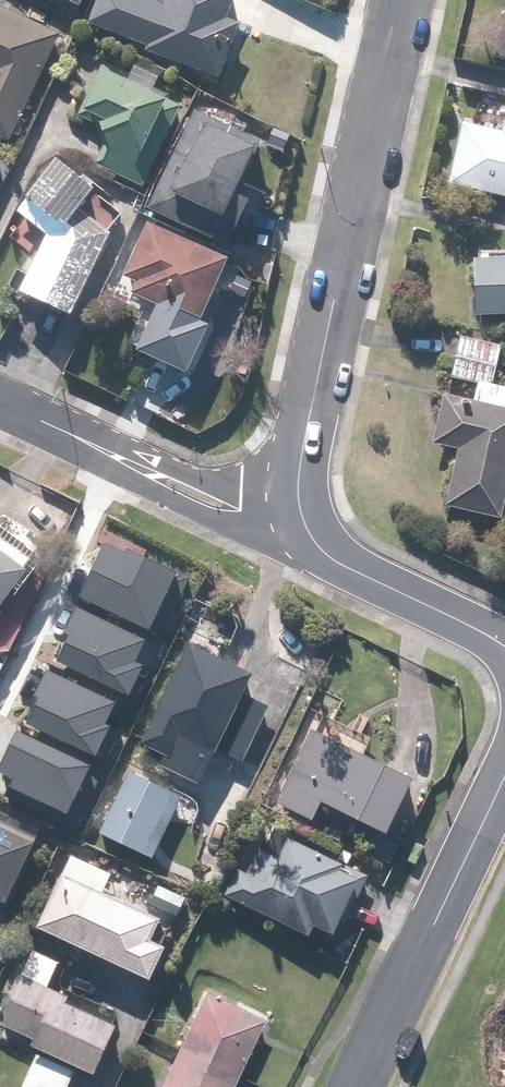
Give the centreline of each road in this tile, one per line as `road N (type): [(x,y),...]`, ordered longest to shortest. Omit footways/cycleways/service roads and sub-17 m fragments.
road 1 (residential): [(401,0),(293,489),(299,529)]
road 2 (residential): [(504,765),(352,1086)]
road 3 (residential): [(0,398),(243,512),(299,529)]
road 4 (residential): [(299,529),(322,551),(504,647)]

